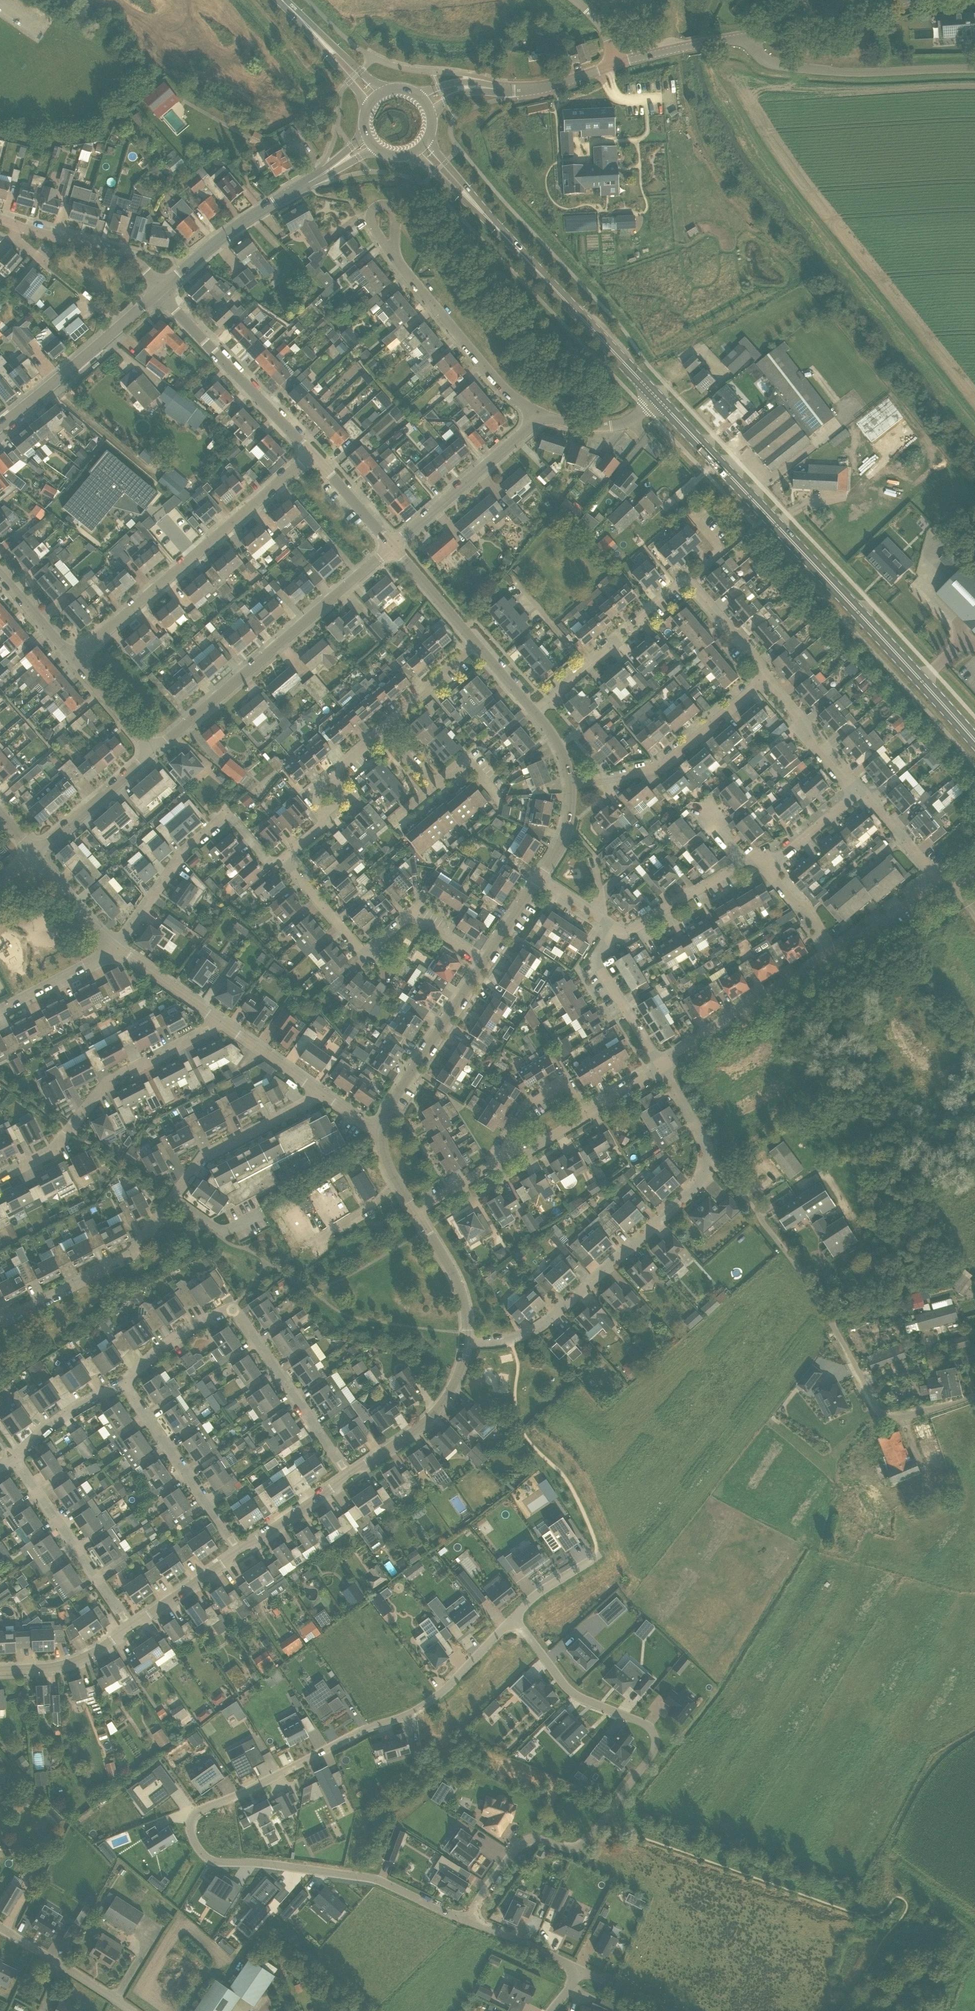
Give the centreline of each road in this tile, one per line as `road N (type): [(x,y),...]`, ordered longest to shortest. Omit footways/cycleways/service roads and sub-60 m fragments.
road 1 (residential): [(513,1618),(412,1712),(200,1811),(189,1826),(200,1853),(214,1862),(389,1884),(469,1920)]
road 2 (residential): [(469,1920),(523,1843),(585,1846),(660,1750),(653,1731),(571,1690),(513,1618)]
road 3 (secondary): [(974,742),(656,398)]
road 4 (residential): [(466,1341),(510,1339),(545,1324),(701,1178),(707,1151),(661,1066)]
road 5 (residential): [(0,1329),(138,1247),(210,1152),(323,1096)]
road 6 (unclassified): [(762,1216),(878,1409),(897,1417),(974,1396)]
road 7 (residential): [(155,750),(392,545)]
road 8 (track): [(889,1891),(878,1908),(857,1910),(610,1820)]
road 9 (residential): [(0,1177),(57,1148),(110,1089),(221,1021)]
road 10 (residential): [(483,964),(410,919),(359,950),(289,862)]
road 11 (secondary): [(656,398),(483,215)]
road 12 (residential): [(116,944),(170,870),(228,821),(236,818),(278,865),(289,862)]
road 13 (residential): [(835,952),(935,881),(867,795),(855,795)]
road 14 (unclassified): [(974,68),(854,73),(772,65),(756,54),(752,36)]
road 15 (residential): [(571,784),(664,766),(767,678)]
road 16 (residential): [(315,453),(157,292)]
road 17 (residential): [(548,413),(498,376),(391,256)]
road 18 (residential): [(240,1553),(120,1378)]
road 19 (residential): [(661,1066),(835,952)]
road 20 (tertiary): [(0,426),(157,292)]
road 21 (residential): [(392,545),(548,413)]
road 22 (residential): [(128,1629),(15,1459)]
road 23 (residential): [(535,712),(688,579)]
road 24 (residential): [(349,1476),(228,1315)]
road 25 (residential): [(383,1129),(392,1101),(483,964)]
road 26 (residential): [(466,1341),(455,1382),(435,1413),(349,1476)]
road 27 (tertiary): [(162,289),(308,183)]
road 28 (residential): [(162,289),(136,261),(0,221)]
road 29 (residential): [(289,862),(337,820),(341,773),(387,730)]
road 30 (residential): [(618,937),(745,863),(767,870)]
road 31 (residential): [(73,657),(194,555)]
road 32 (residential): [(194,555),(315,453)]
road 33 (tertiary): [(752,36),(906,0)]
road 34 (residential): [(661,1066),(596,960),(618,937)]
road 35 (residential): [(40,854),(155,750)]
road 36 (unclassified): [(127,2010),(0,1926)]
road 37 (residential): [(855,795),(767,678)]
road 38 (residential): [(586,1116),(564,1080),(527,1103),(503,1142),(510,1153)]
road 39 (residential): [(466,1341),(459,1286),(415,1212)]
road 40 (tertiary): [(615,64),(752,36)]
road 41 (residential): [(128,1629),(74,1661),(0,1671)]
road 42 (residential): [(240,1553),(128,1629)]
road 43 (residential): [(116,944),(0,1013)]
road 44 (residential): [(349,1476),(240,1553)]
road 45 (residential): [(15,1459),(120,1378)]
road 46 (residential): [(221,1021),(116,944)]
road 47 (residential): [(475,643),(392,545)]
road 48 (residential): [(767,678),(688,579)]
road 49 (residential): [(323,1096),(221,1021)]
road 50 (residential): [(120,1378),(228,1315)]
road 51 (residential): [(155,750),(73,657)]
road 52 (residential): [(387,730),(475,643)]
road 53 (residential): [(469,1920),(579,1969)]
road 54 (residential): [(392,545),(315,453)]

